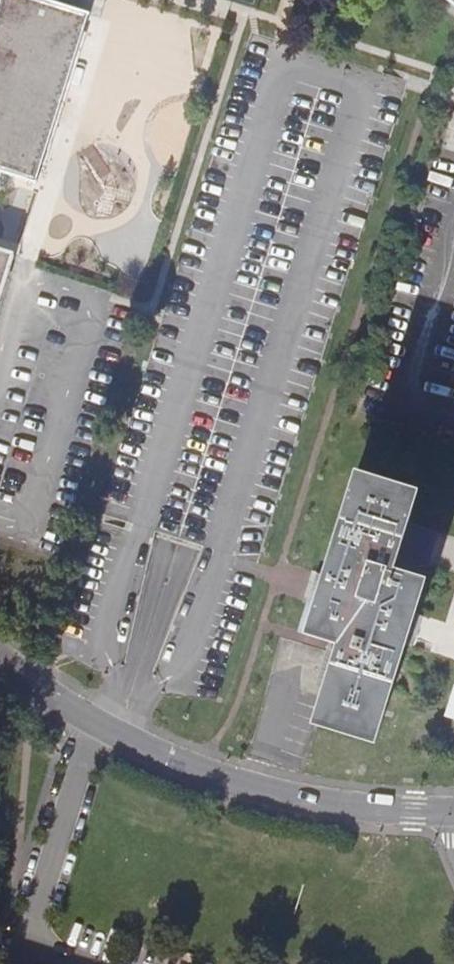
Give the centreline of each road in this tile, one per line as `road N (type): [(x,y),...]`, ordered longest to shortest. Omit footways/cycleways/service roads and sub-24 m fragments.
road 1 (residential): [(0,658),(40,692),(100,725),(231,781),(346,805),(453,812)]
road 2 (residential): [(453,237),(401,401),(453,418)]

